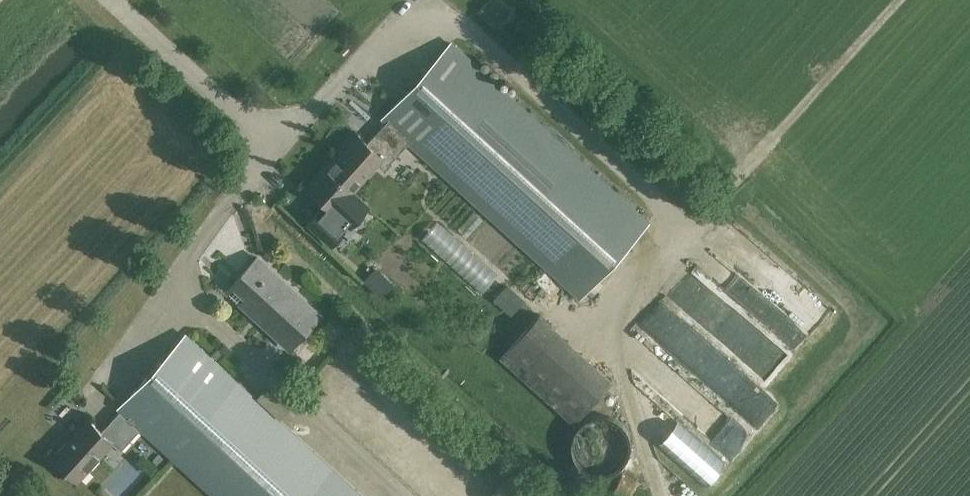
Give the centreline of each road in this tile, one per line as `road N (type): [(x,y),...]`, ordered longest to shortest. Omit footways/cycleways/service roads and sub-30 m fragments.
road 1 (unclassified): [(113,0),(280,148)]

